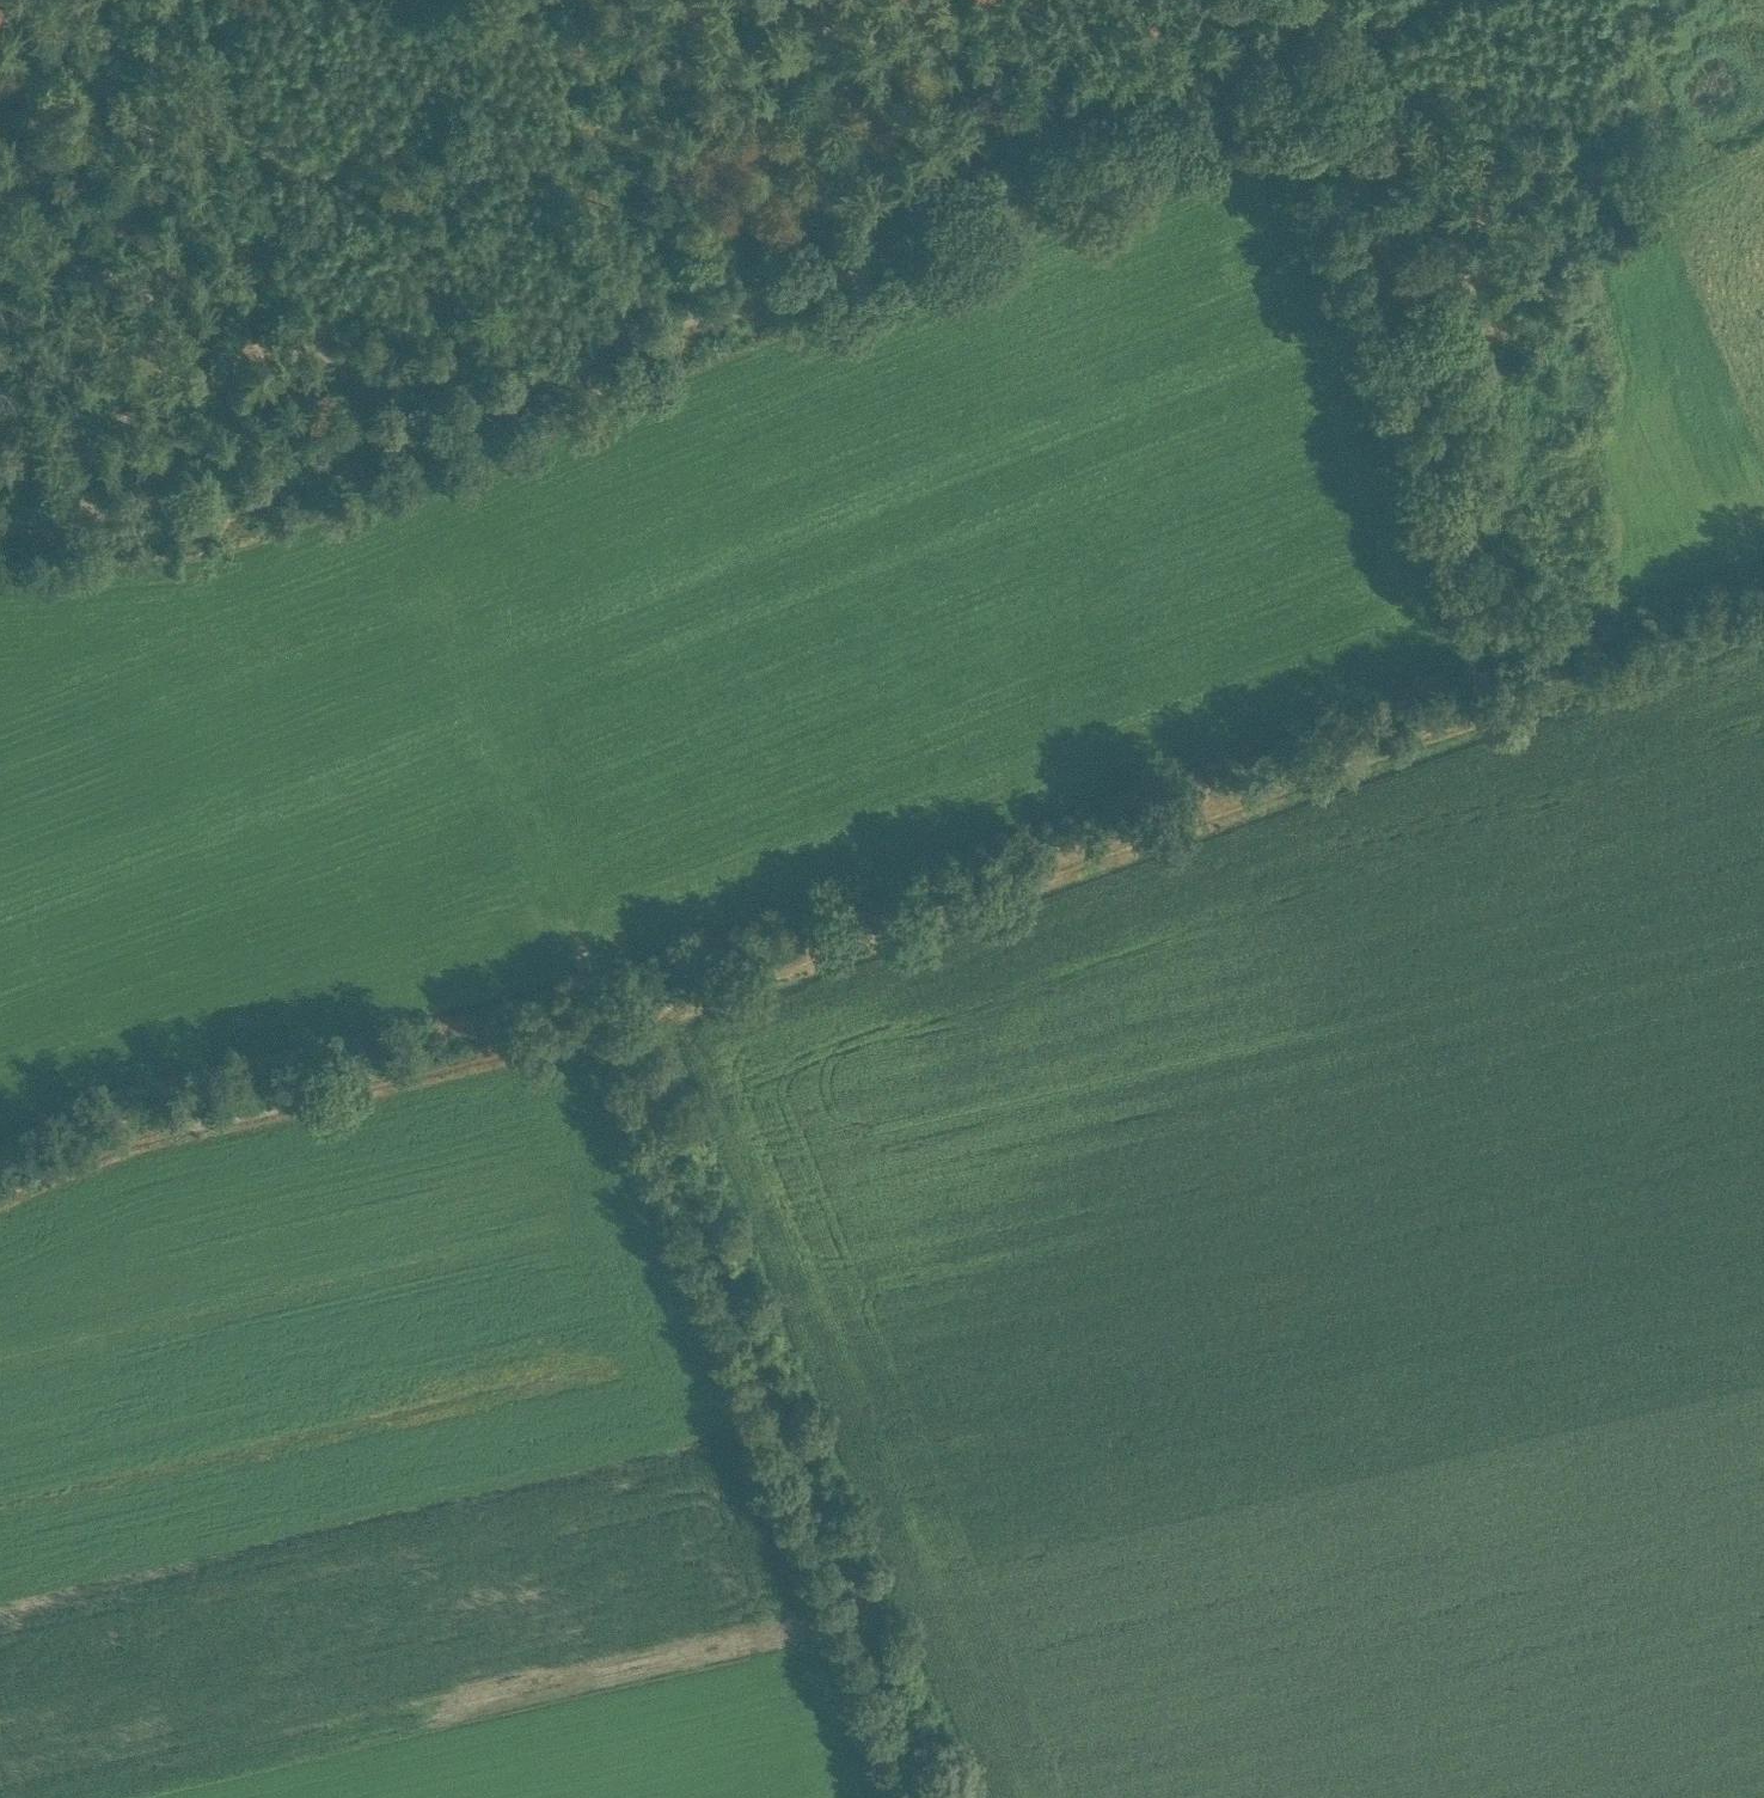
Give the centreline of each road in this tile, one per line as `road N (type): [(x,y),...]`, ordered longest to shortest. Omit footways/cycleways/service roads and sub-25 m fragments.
road 1 (track): [(0,1199),(154,1132),(611,1022),(1555,684)]
road 2 (track): [(0,514),(154,511),(250,486),(1325,93)]

